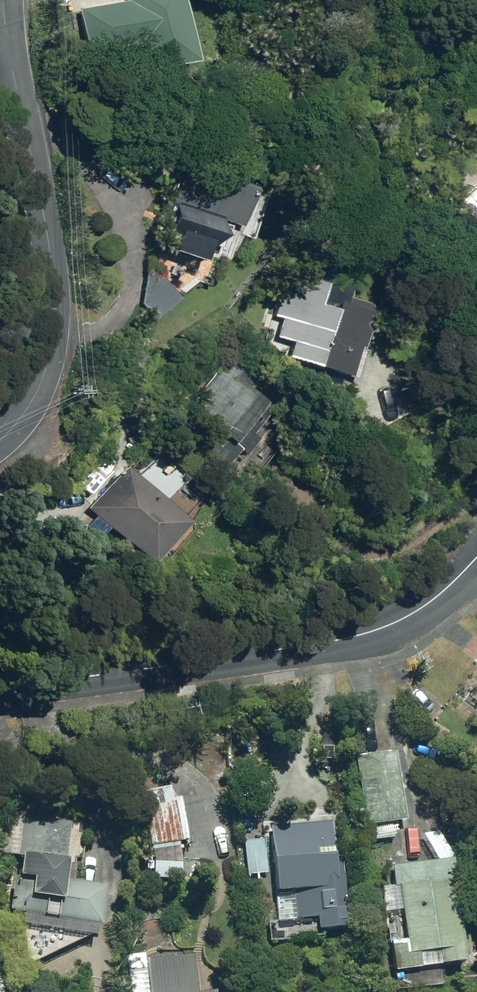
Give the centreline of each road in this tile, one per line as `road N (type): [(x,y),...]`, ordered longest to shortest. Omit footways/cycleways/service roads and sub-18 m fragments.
road 1 (residential): [(0,699),(355,637),(420,608),(476,560)]
road 2 (residential): [(1,0),(53,284),(48,362),(36,393),(0,439)]

